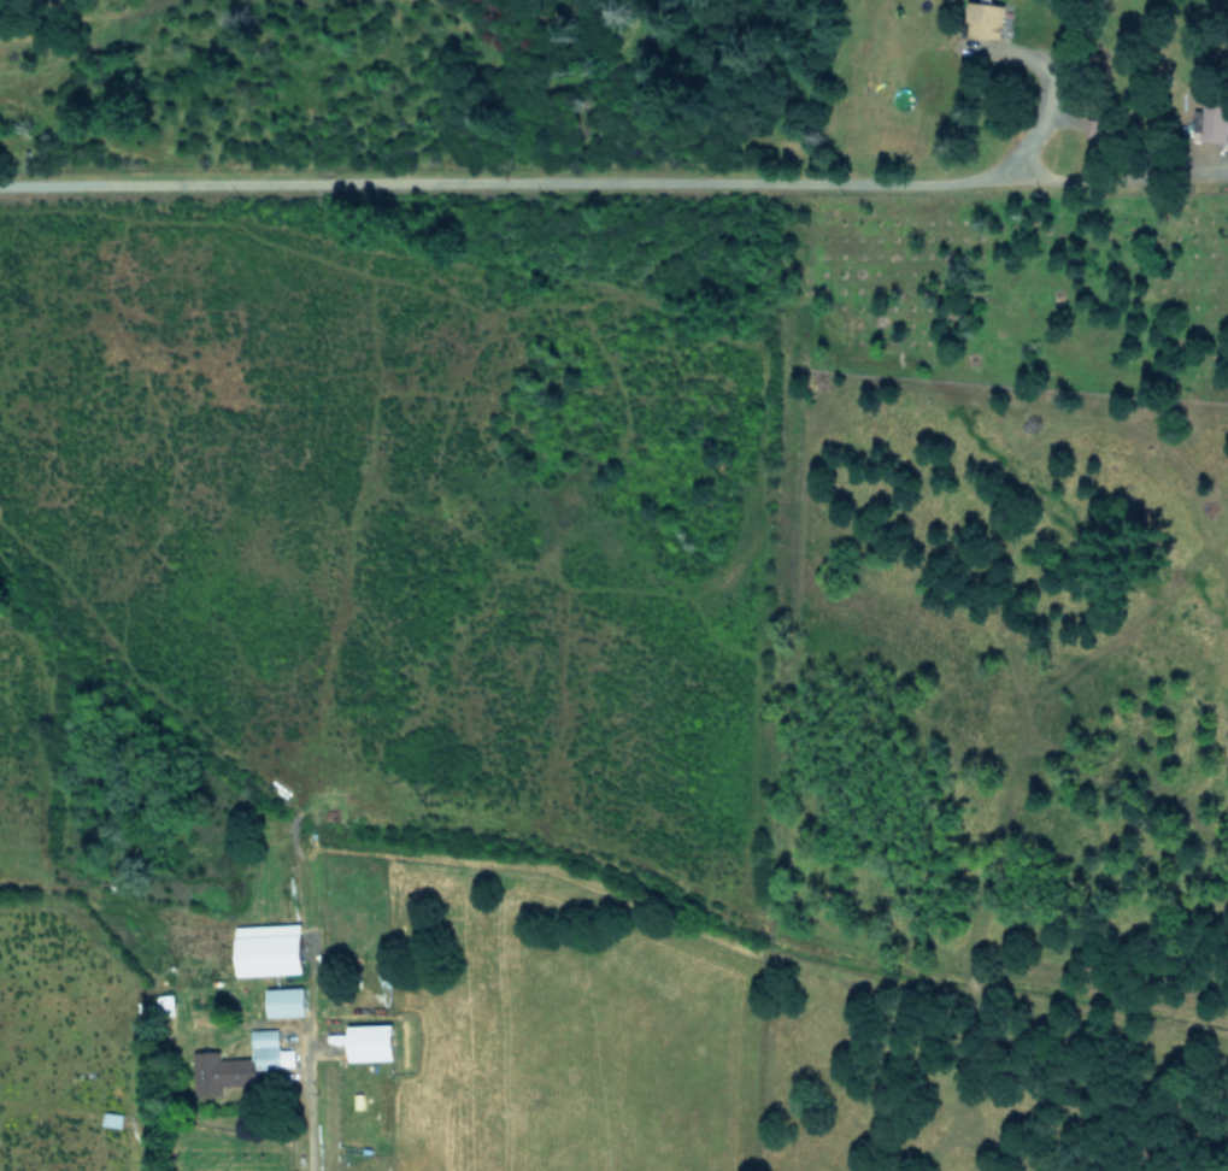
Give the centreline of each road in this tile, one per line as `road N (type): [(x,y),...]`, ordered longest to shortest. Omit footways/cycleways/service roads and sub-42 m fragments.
road 1 (residential): [(0,188),(963,184)]

